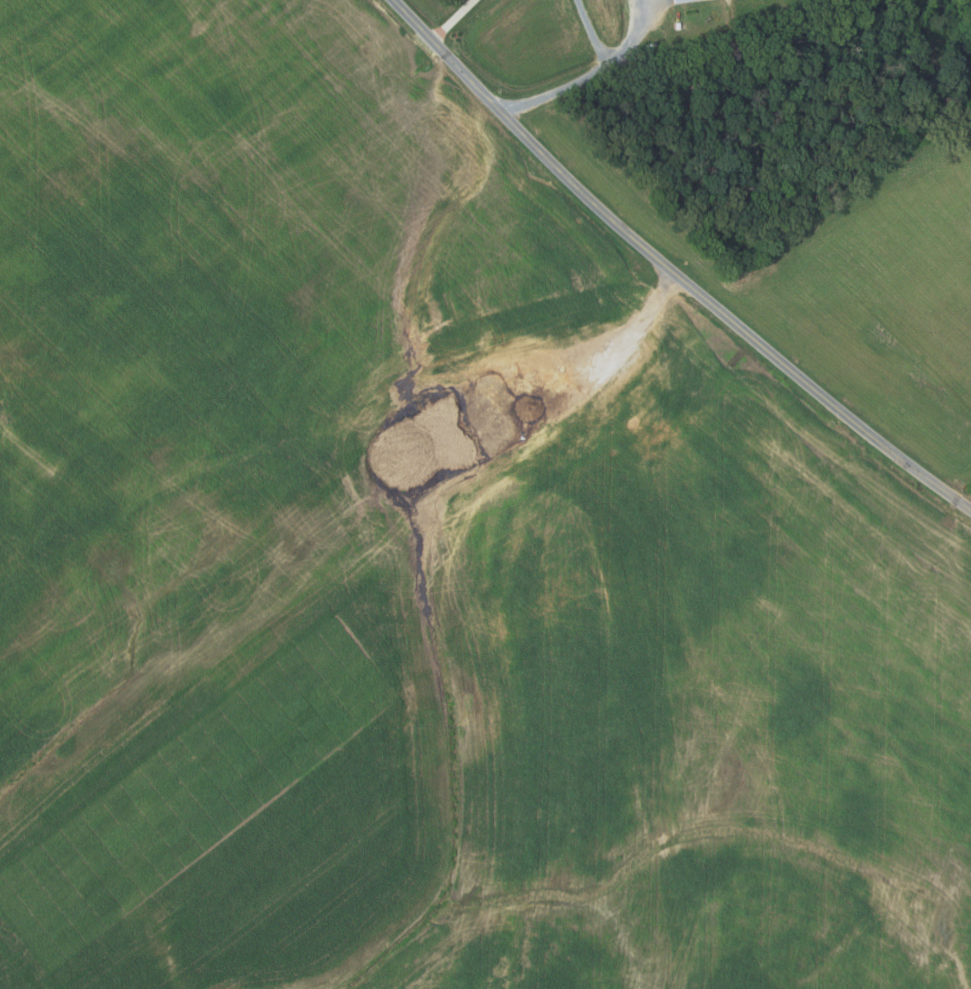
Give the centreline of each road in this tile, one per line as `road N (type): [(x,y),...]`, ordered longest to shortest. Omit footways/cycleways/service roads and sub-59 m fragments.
road 1 (residential): [(970,512),(627,234),(394,0)]
road 2 (track): [(675,274),(648,314),(603,355),(523,407)]

